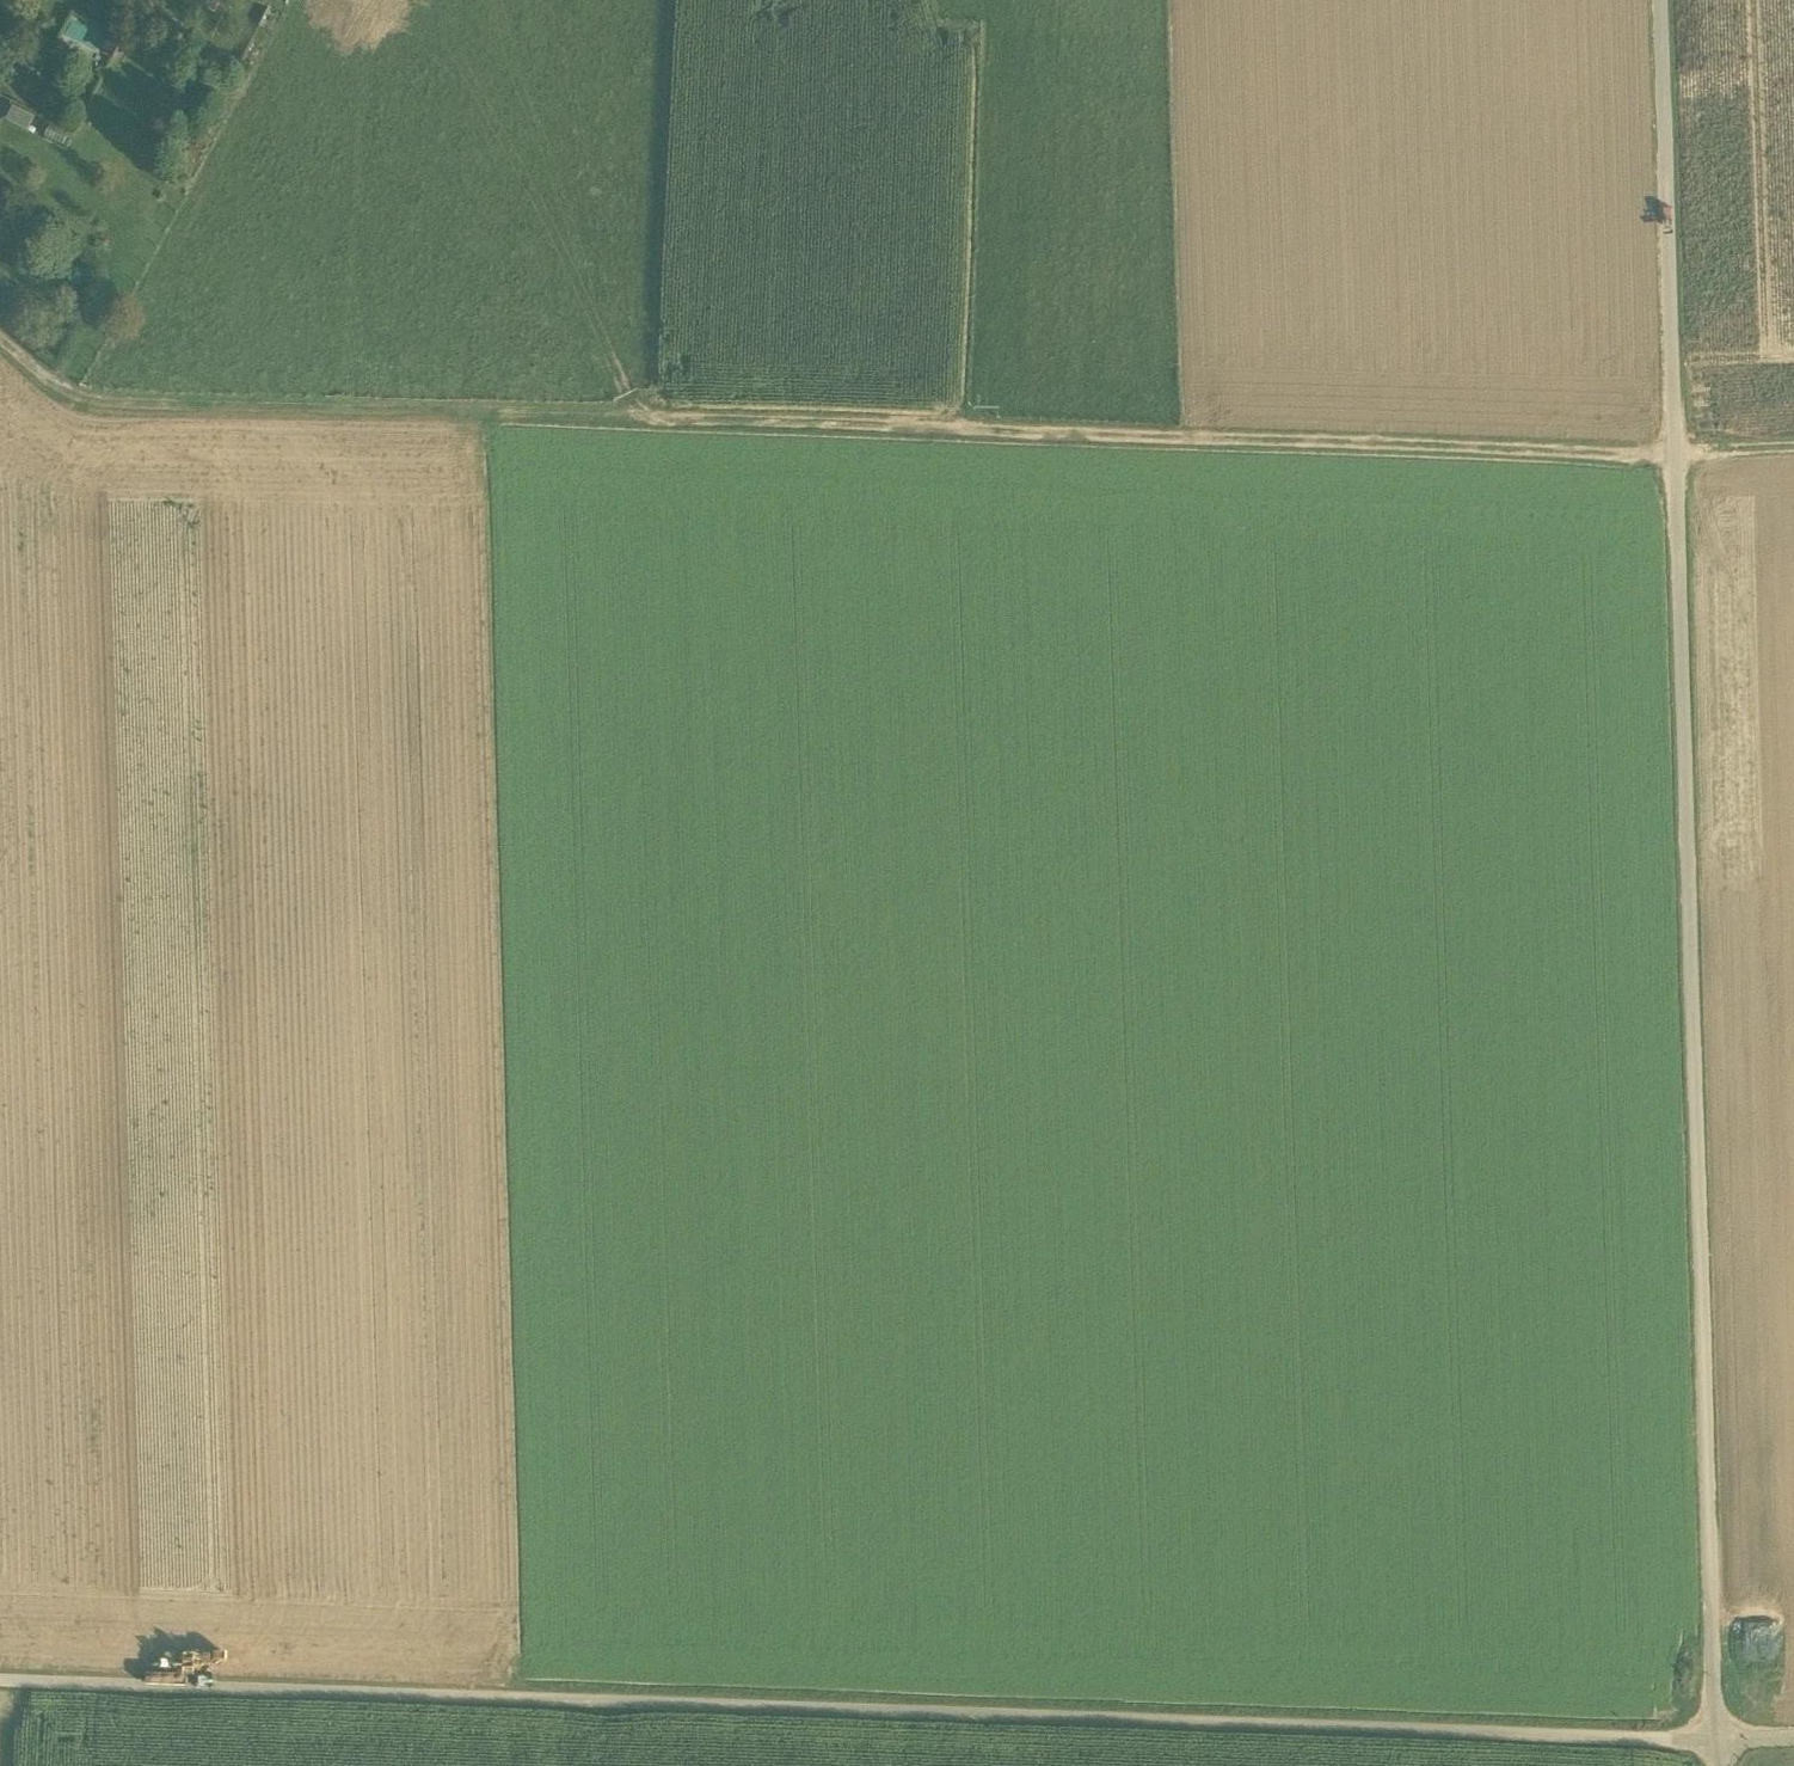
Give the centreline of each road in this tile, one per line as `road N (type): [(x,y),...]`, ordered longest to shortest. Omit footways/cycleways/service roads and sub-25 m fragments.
road 1 (track): [(0,331),(78,398),(1672,456),(1793,450)]
road 2 (unclassified): [(1717,1741),(1655,0)]
road 3 (track): [(0,1678),(1717,1741)]

